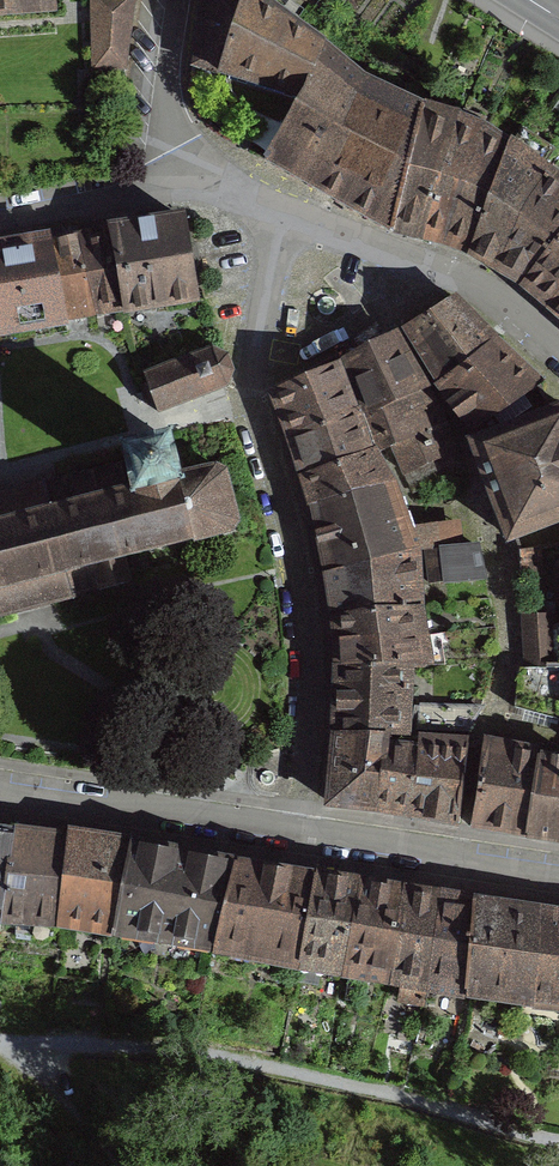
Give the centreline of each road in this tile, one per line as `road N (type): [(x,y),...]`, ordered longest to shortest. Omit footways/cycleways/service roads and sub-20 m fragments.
road 1 (residential): [(277,215),(252,396),(309,629),(304,833)]
road 2 (residential): [(277,215),(464,282),(558,353)]
road 3 (residential): [(304,833),(0,785)]
road 4 (residential): [(558,871),(304,833)]
road 5 (residential): [(0,220),(113,203),(200,175)]
road 6 (residential): [(200,175),(174,143),(164,105),(176,0)]

